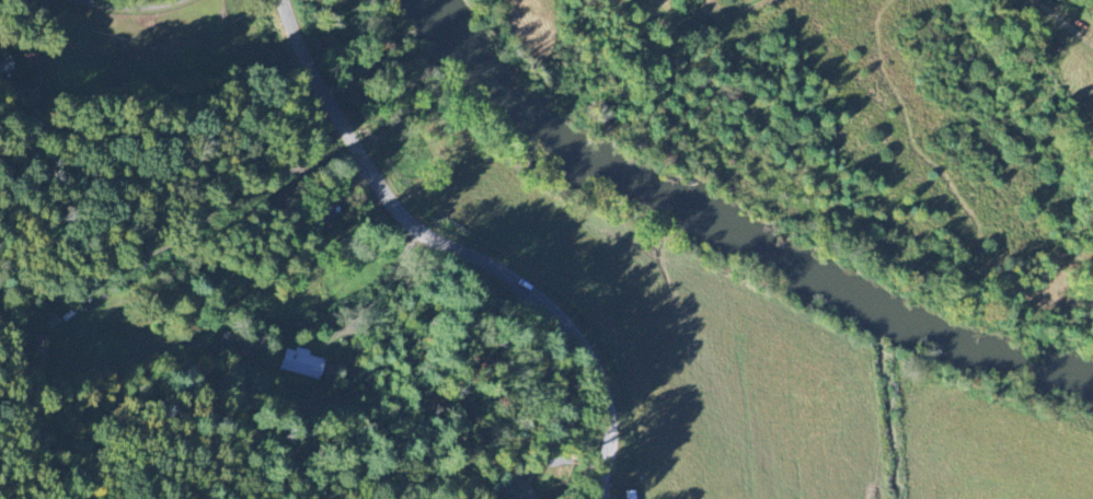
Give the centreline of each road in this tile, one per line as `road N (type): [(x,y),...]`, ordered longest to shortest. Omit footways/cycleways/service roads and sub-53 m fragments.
road 1 (residential): [(603,498),(615,450),(613,401),(595,348),(571,314),(402,211),(280,0)]

